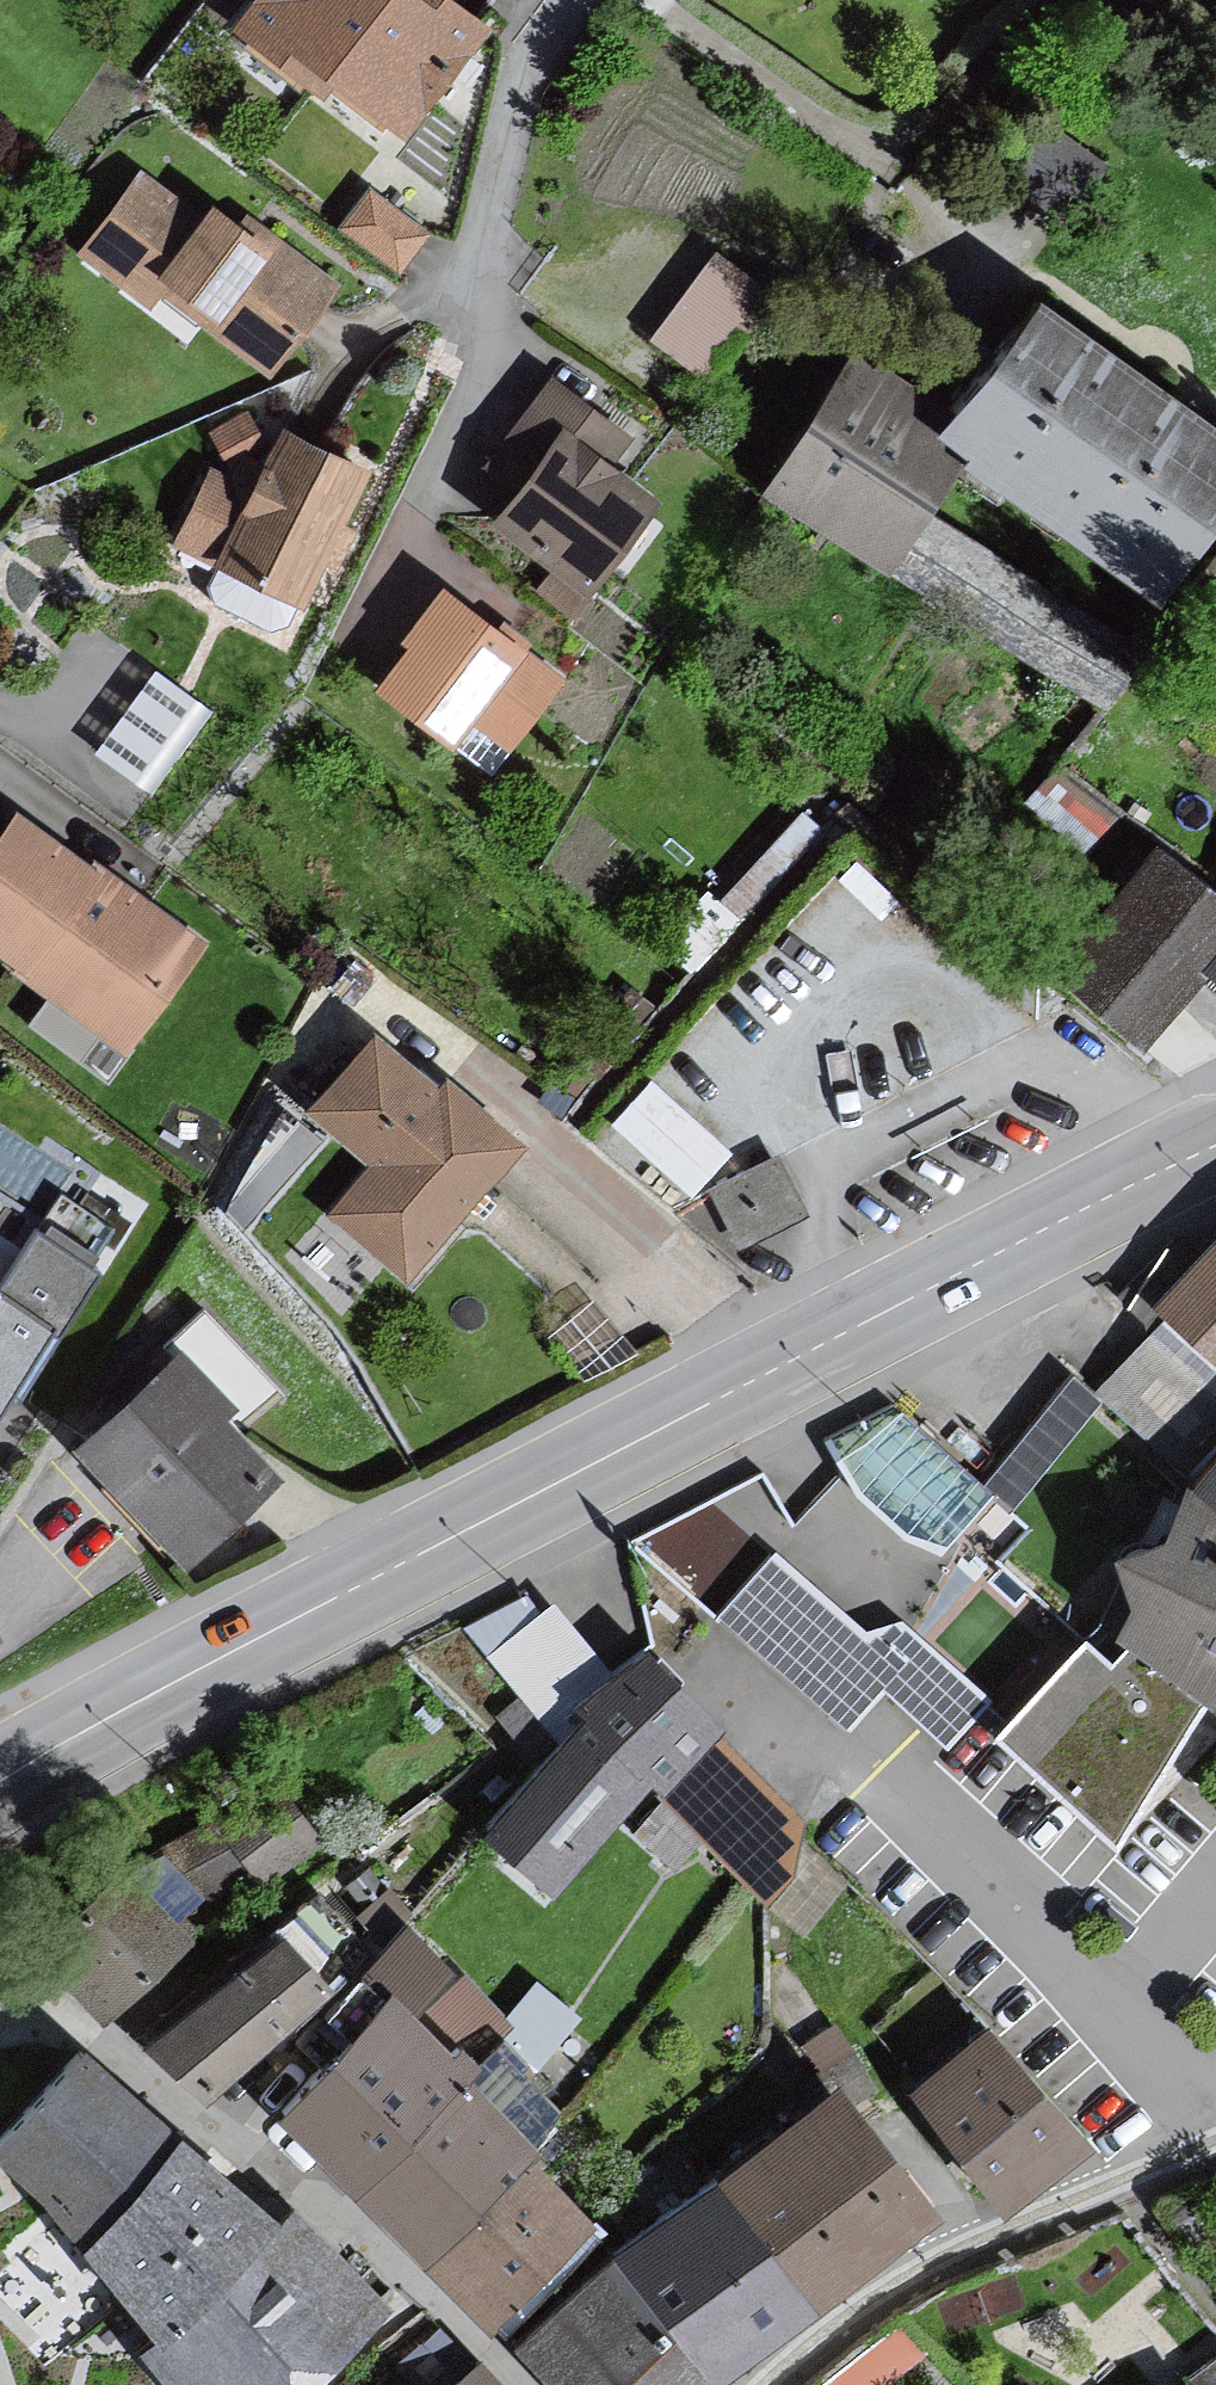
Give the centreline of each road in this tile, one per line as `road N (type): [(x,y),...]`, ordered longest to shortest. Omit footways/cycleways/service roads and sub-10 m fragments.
road 1 (tertiary): [(1215,1146),(0,1776)]
road 2 (residential): [(519,2384),(111,2047),(48,2023),(0,2026)]
road 3 (residential): [(742,2384),(896,2263),(1215,2125)]

